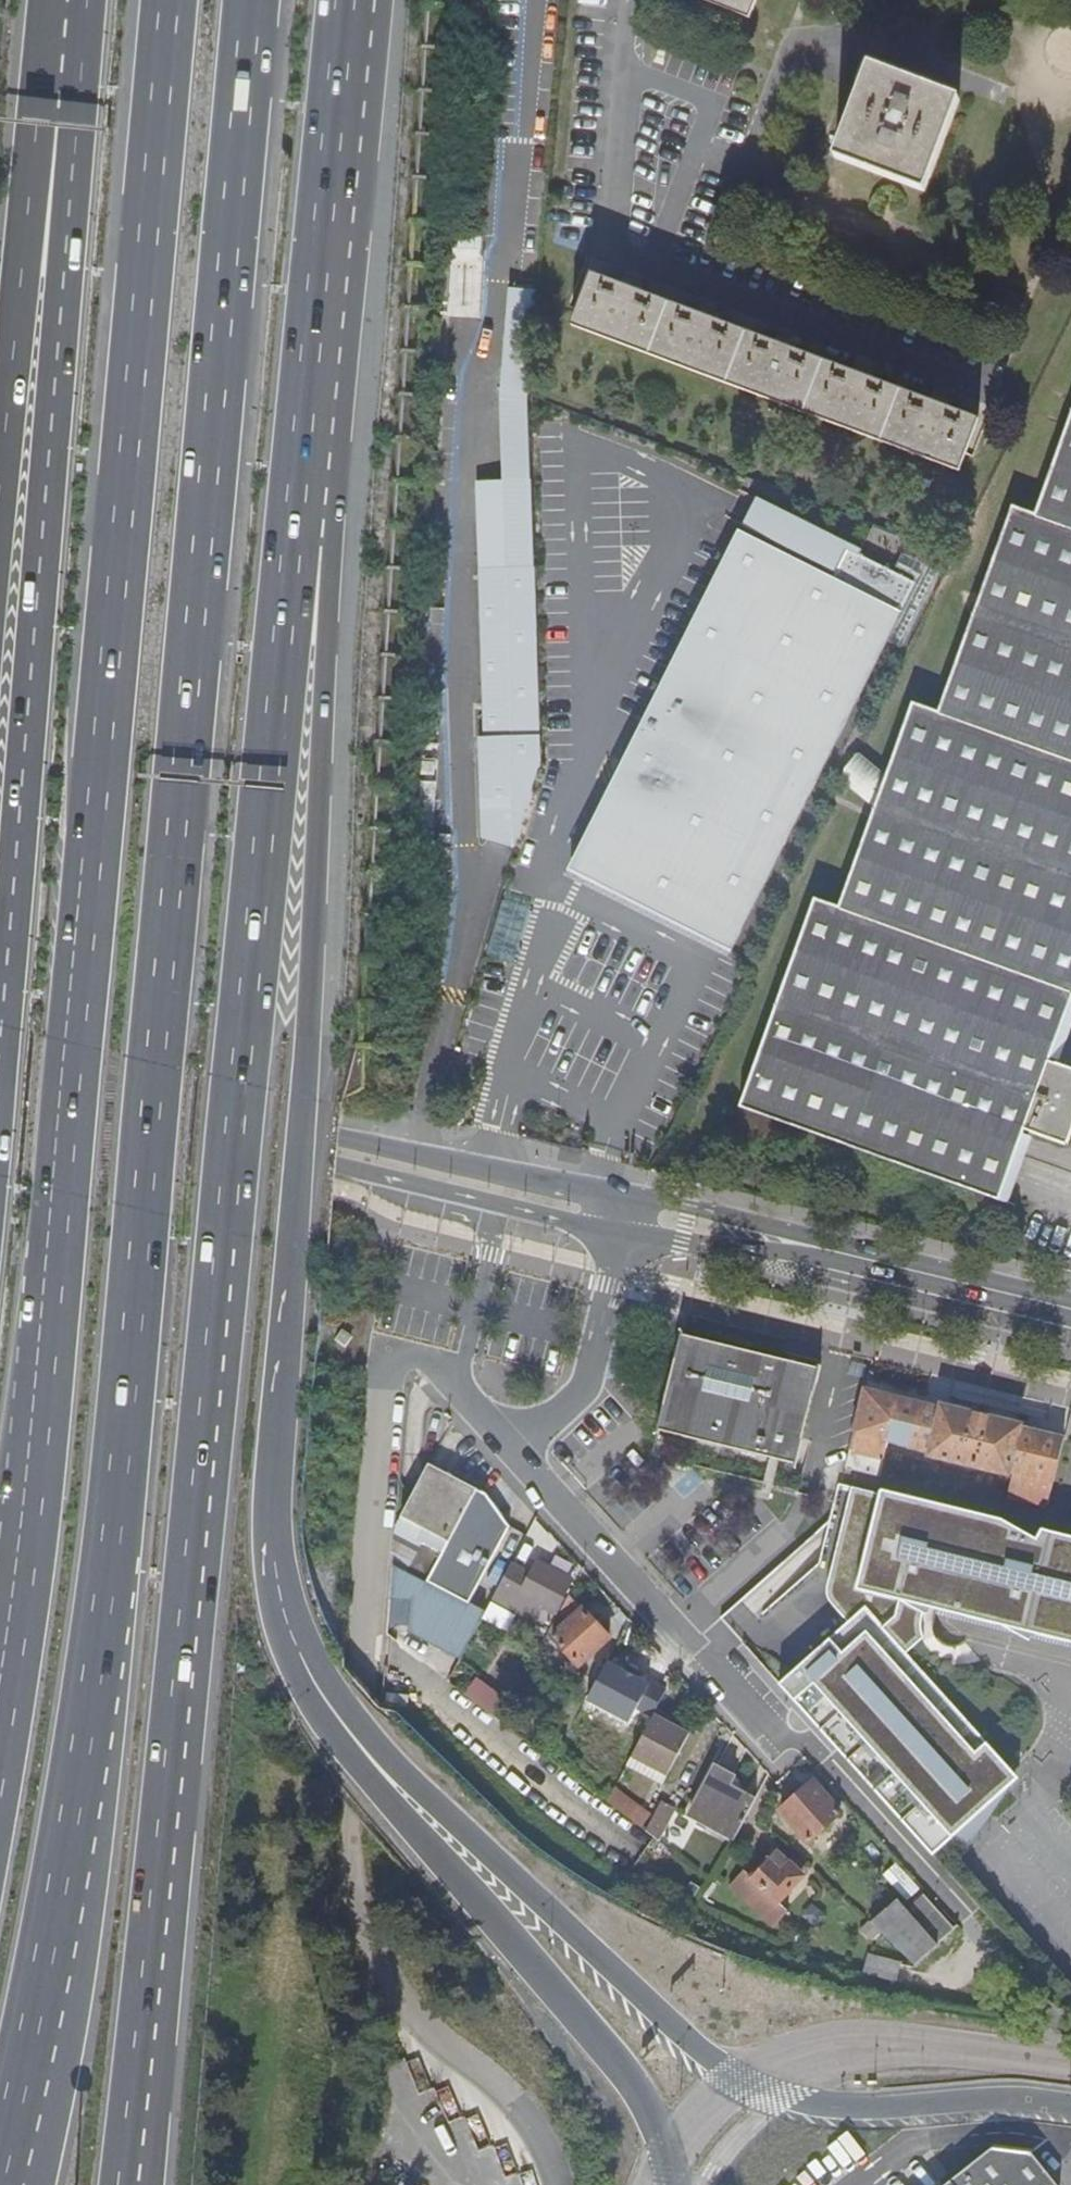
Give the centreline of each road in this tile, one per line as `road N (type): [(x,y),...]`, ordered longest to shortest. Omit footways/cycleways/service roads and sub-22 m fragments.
road 1 (motorway): [(0,2162),(45,1956),(108,1552),(251,0)]
road 2 (motorway): [(131,2184),(323,216)]
road 3 (motorway): [(169,0),(47,1371),(14,1650)]
road 4 (motorway): [(280,1561),(320,700),(323,216)]
road 5 (residential): [(559,2184),(516,2102),(423,2026),(395,1991),(371,1951),(349,1863),(384,1376),(393,1356),(412,1350),(433,1363),(511,1451)]
road 6 (motorway): [(1070,2097),(836,2107),(778,2093),(715,2061),(414,1784),(319,1661),(280,1561)]
road 7 (motorway): [(74,10),(0,1038)]
road 8 (motorway): [(672,2184),(658,2134),(625,2079),(369,1787),(311,1709),(280,1639),(280,1561)]
road 9 (residential): [(991,1950),(808,1747),(784,1740),(511,1451)]
road 10 (secondary): [(631,1199),(0,1056)]
road 11 (secondary): [(0,1083),(623,1233)]
road 12 (motorway): [(74,10),(33,153),(0,540)]
road 13 (secondary): [(623,1233),(836,1262),(1070,1321)]
road 14 (secondary): [(1070,1301),(631,1199)]
road 15 (residential): [(511,1451),(590,1380),(623,1233)]
road 16 (motorway): [(323,216),(345,0)]

